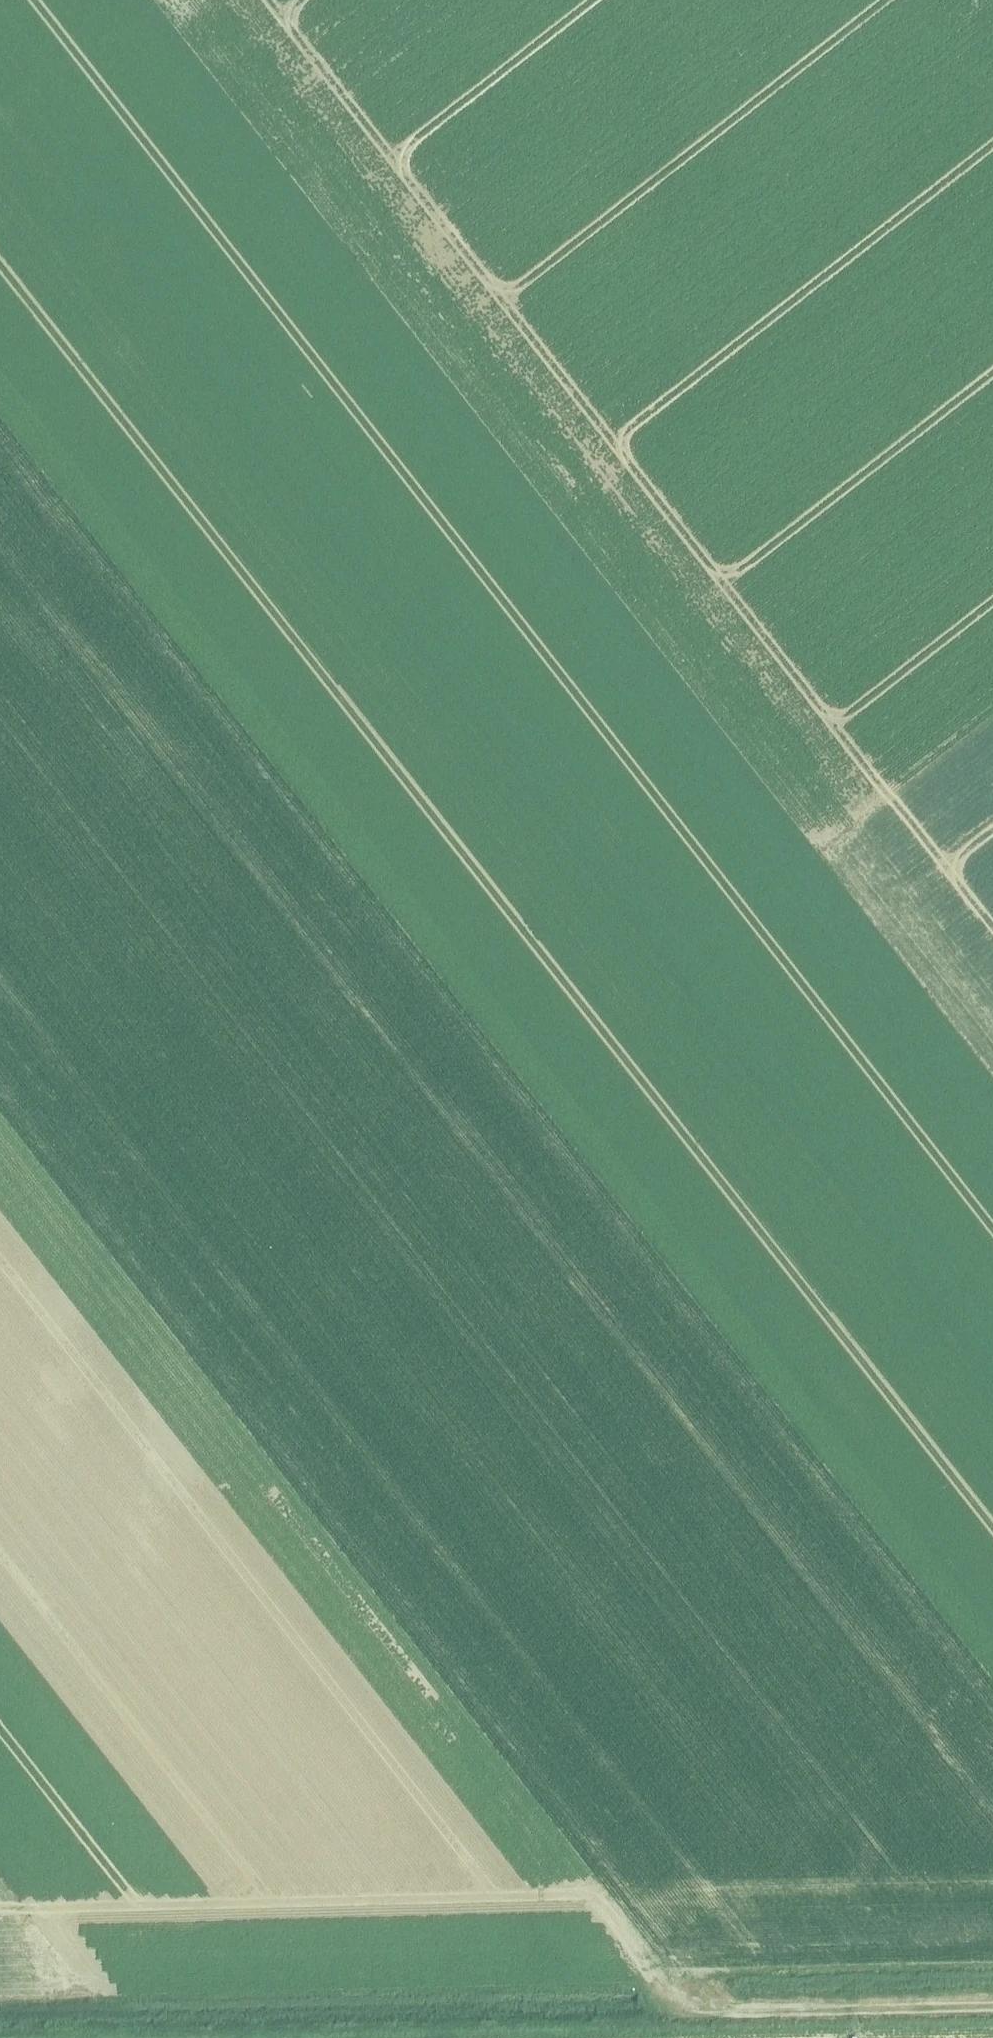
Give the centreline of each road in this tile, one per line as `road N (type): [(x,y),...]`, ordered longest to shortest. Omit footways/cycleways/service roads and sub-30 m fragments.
road 1 (track): [(992,2005),(763,2011),(709,2009),(681,1995)]

